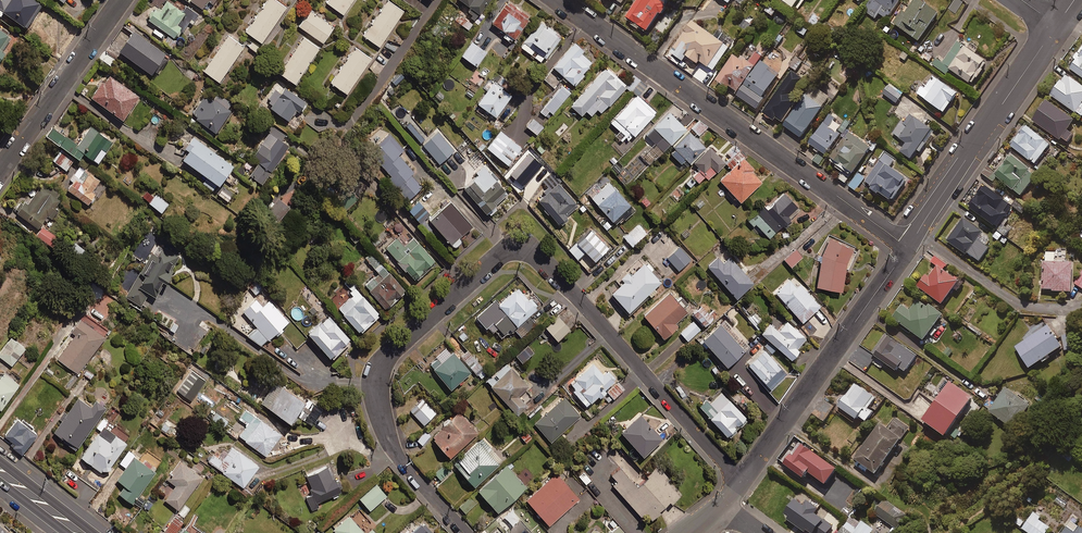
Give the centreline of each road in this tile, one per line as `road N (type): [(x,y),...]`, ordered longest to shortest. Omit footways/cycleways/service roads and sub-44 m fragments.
road 1 (residential): [(743,480),(536,255),(515,247),(390,352),(376,382),(383,426),(403,464),(465,532)]
road 2 (residential): [(904,244),(561,0)]
road 3 (residential): [(904,244),(743,480)]
road 4 (residential): [(1058,26),(904,244)]
road 5 (residential): [(120,0),(0,171)]

